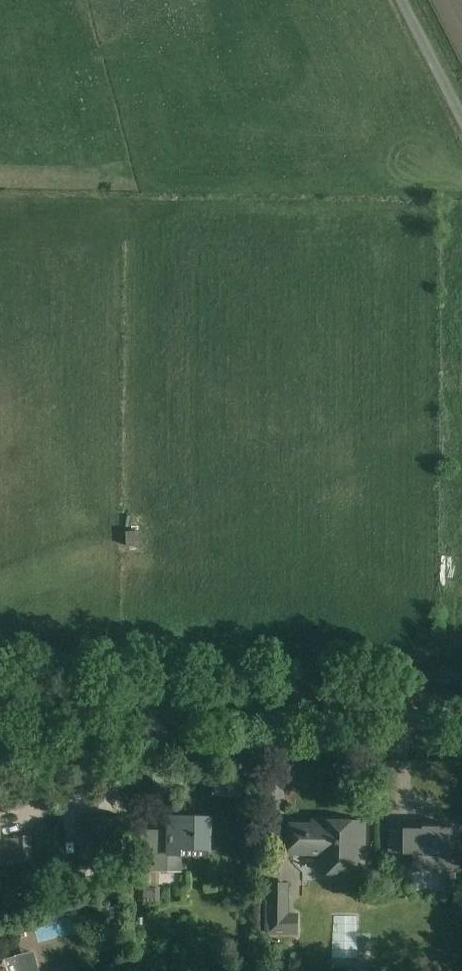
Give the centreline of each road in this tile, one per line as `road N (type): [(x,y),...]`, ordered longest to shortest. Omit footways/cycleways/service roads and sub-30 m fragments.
road 1 (tertiary): [(461,723),(0,716)]
road 2 (track): [(461,127),(397,0)]

